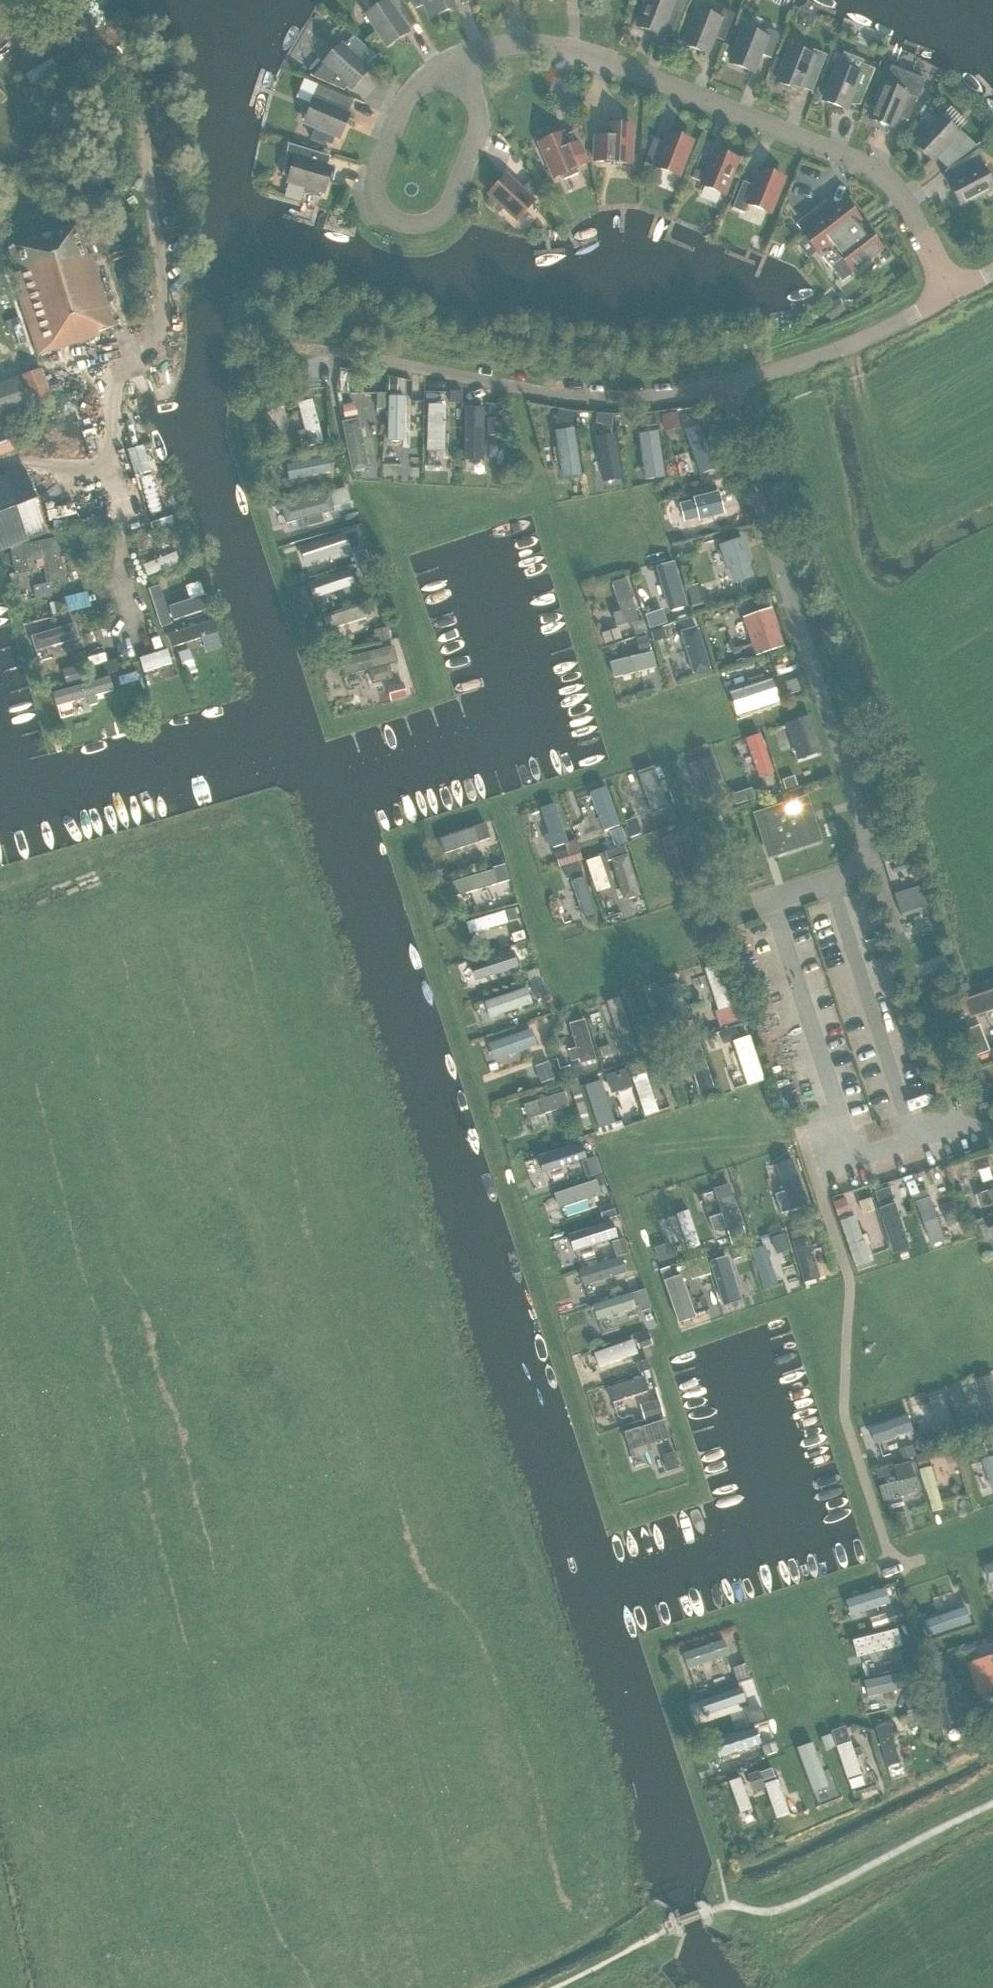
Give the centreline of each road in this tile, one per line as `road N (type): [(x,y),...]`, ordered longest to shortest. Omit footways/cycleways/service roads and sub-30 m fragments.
road 1 (residential): [(951,294),(897,189),(863,164),(558,47),(500,46),(457,60)]
road 2 (unclassified): [(250,334),(578,395),(726,388)]
road 3 (residential): [(130,356),(161,318),(163,298),(141,122),(126,85),(62,0)]
road 4 (residential): [(457,60),(414,89),(399,115),(374,187),(390,218),(426,222),(448,206),(479,127),(468,86)]
road 5 (unclassified): [(726,388),(832,353),(951,294)]

